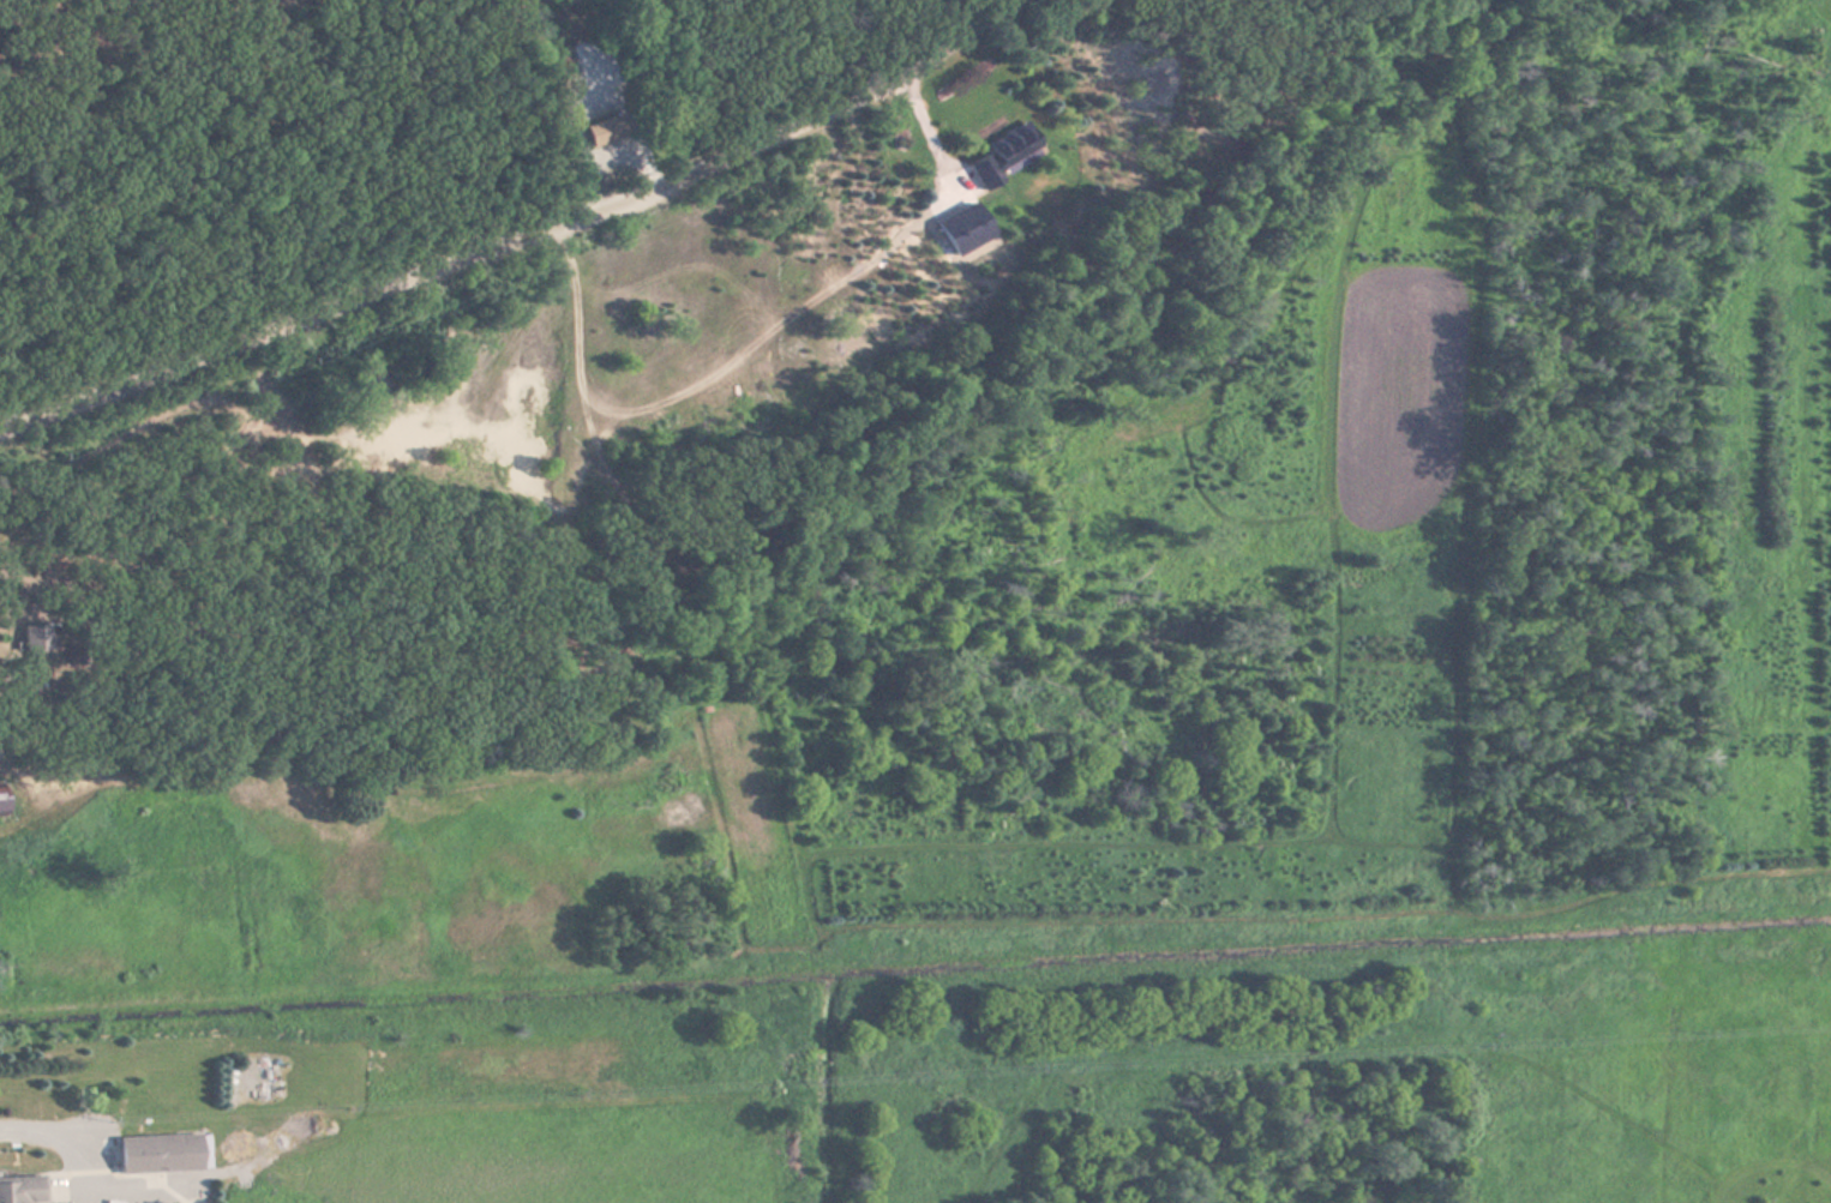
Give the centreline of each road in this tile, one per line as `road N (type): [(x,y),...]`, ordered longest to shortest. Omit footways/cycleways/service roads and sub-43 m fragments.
road 1 (residential): [(0,423),(820,124),(1026,0)]

